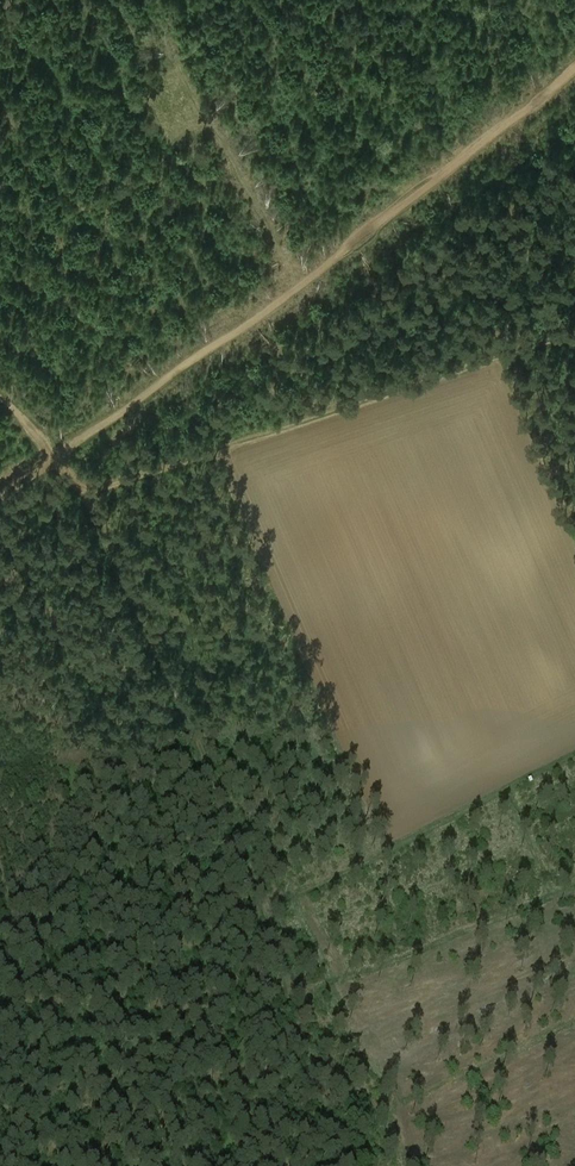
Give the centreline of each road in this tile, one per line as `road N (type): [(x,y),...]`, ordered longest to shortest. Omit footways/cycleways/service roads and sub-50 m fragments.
road 1 (track): [(47,451),(96,499),(296,985),(301,1030),(348,1165)]
road 2 (track): [(47,451),(574,69)]
road 3 (track): [(313,266),(212,107)]

